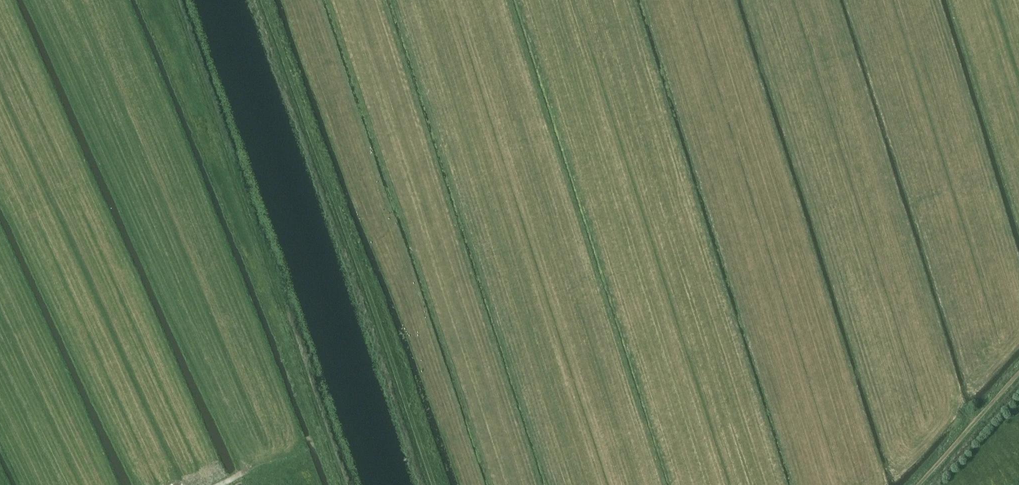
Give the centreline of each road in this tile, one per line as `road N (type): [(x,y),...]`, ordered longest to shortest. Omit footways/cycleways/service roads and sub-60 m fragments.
road 1 (track): [(262,0),(432,484)]
road 2 (track): [(919,484),(1018,372)]

